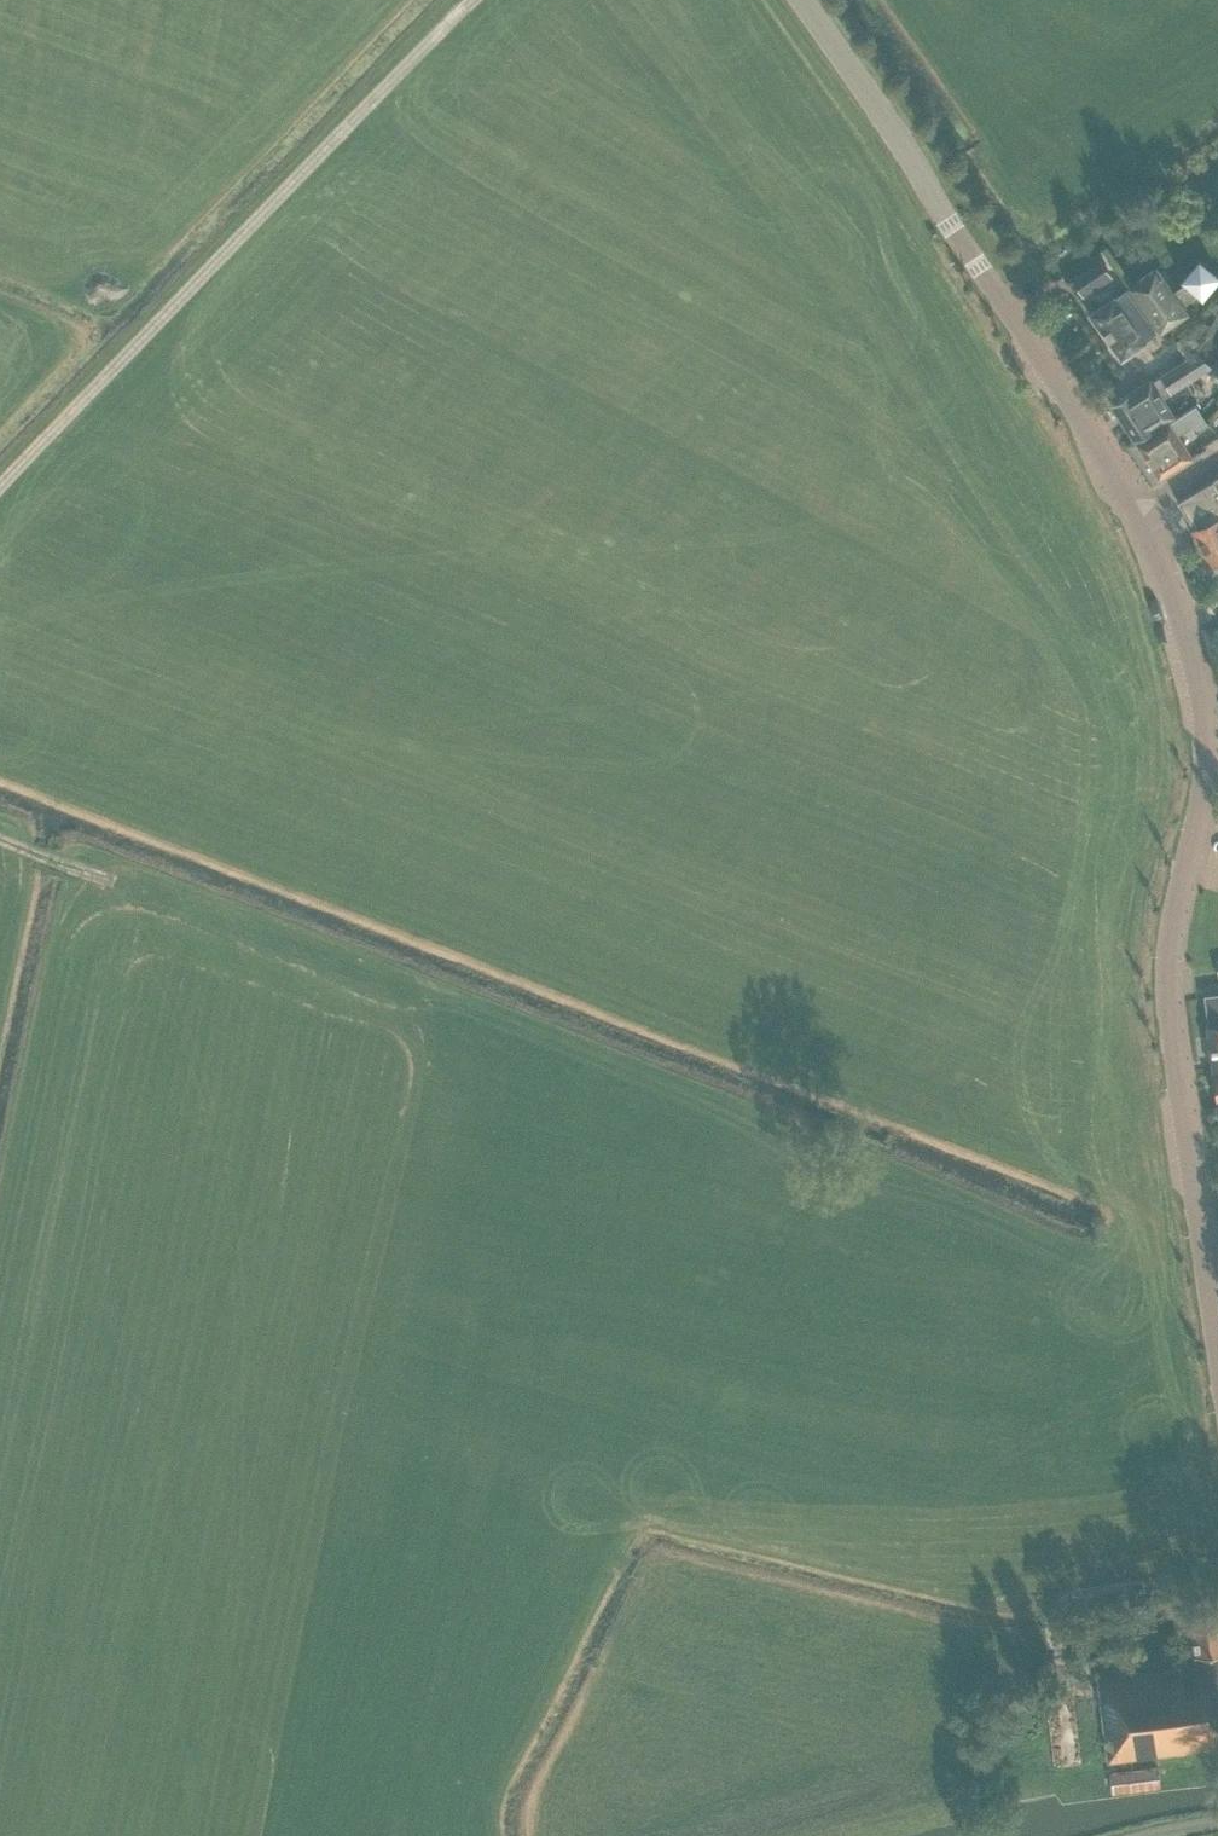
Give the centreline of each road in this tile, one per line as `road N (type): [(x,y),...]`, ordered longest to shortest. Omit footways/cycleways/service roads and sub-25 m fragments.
road 1 (tertiary): [(1217,1295),(1171,1009),(1172,944),(1203,789),(1203,738),(1185,633),(1141,511)]
road 2 (track): [(474,0),(0,494)]
road 3 (tertiary): [(1141,511),(1081,408),(801,0)]

